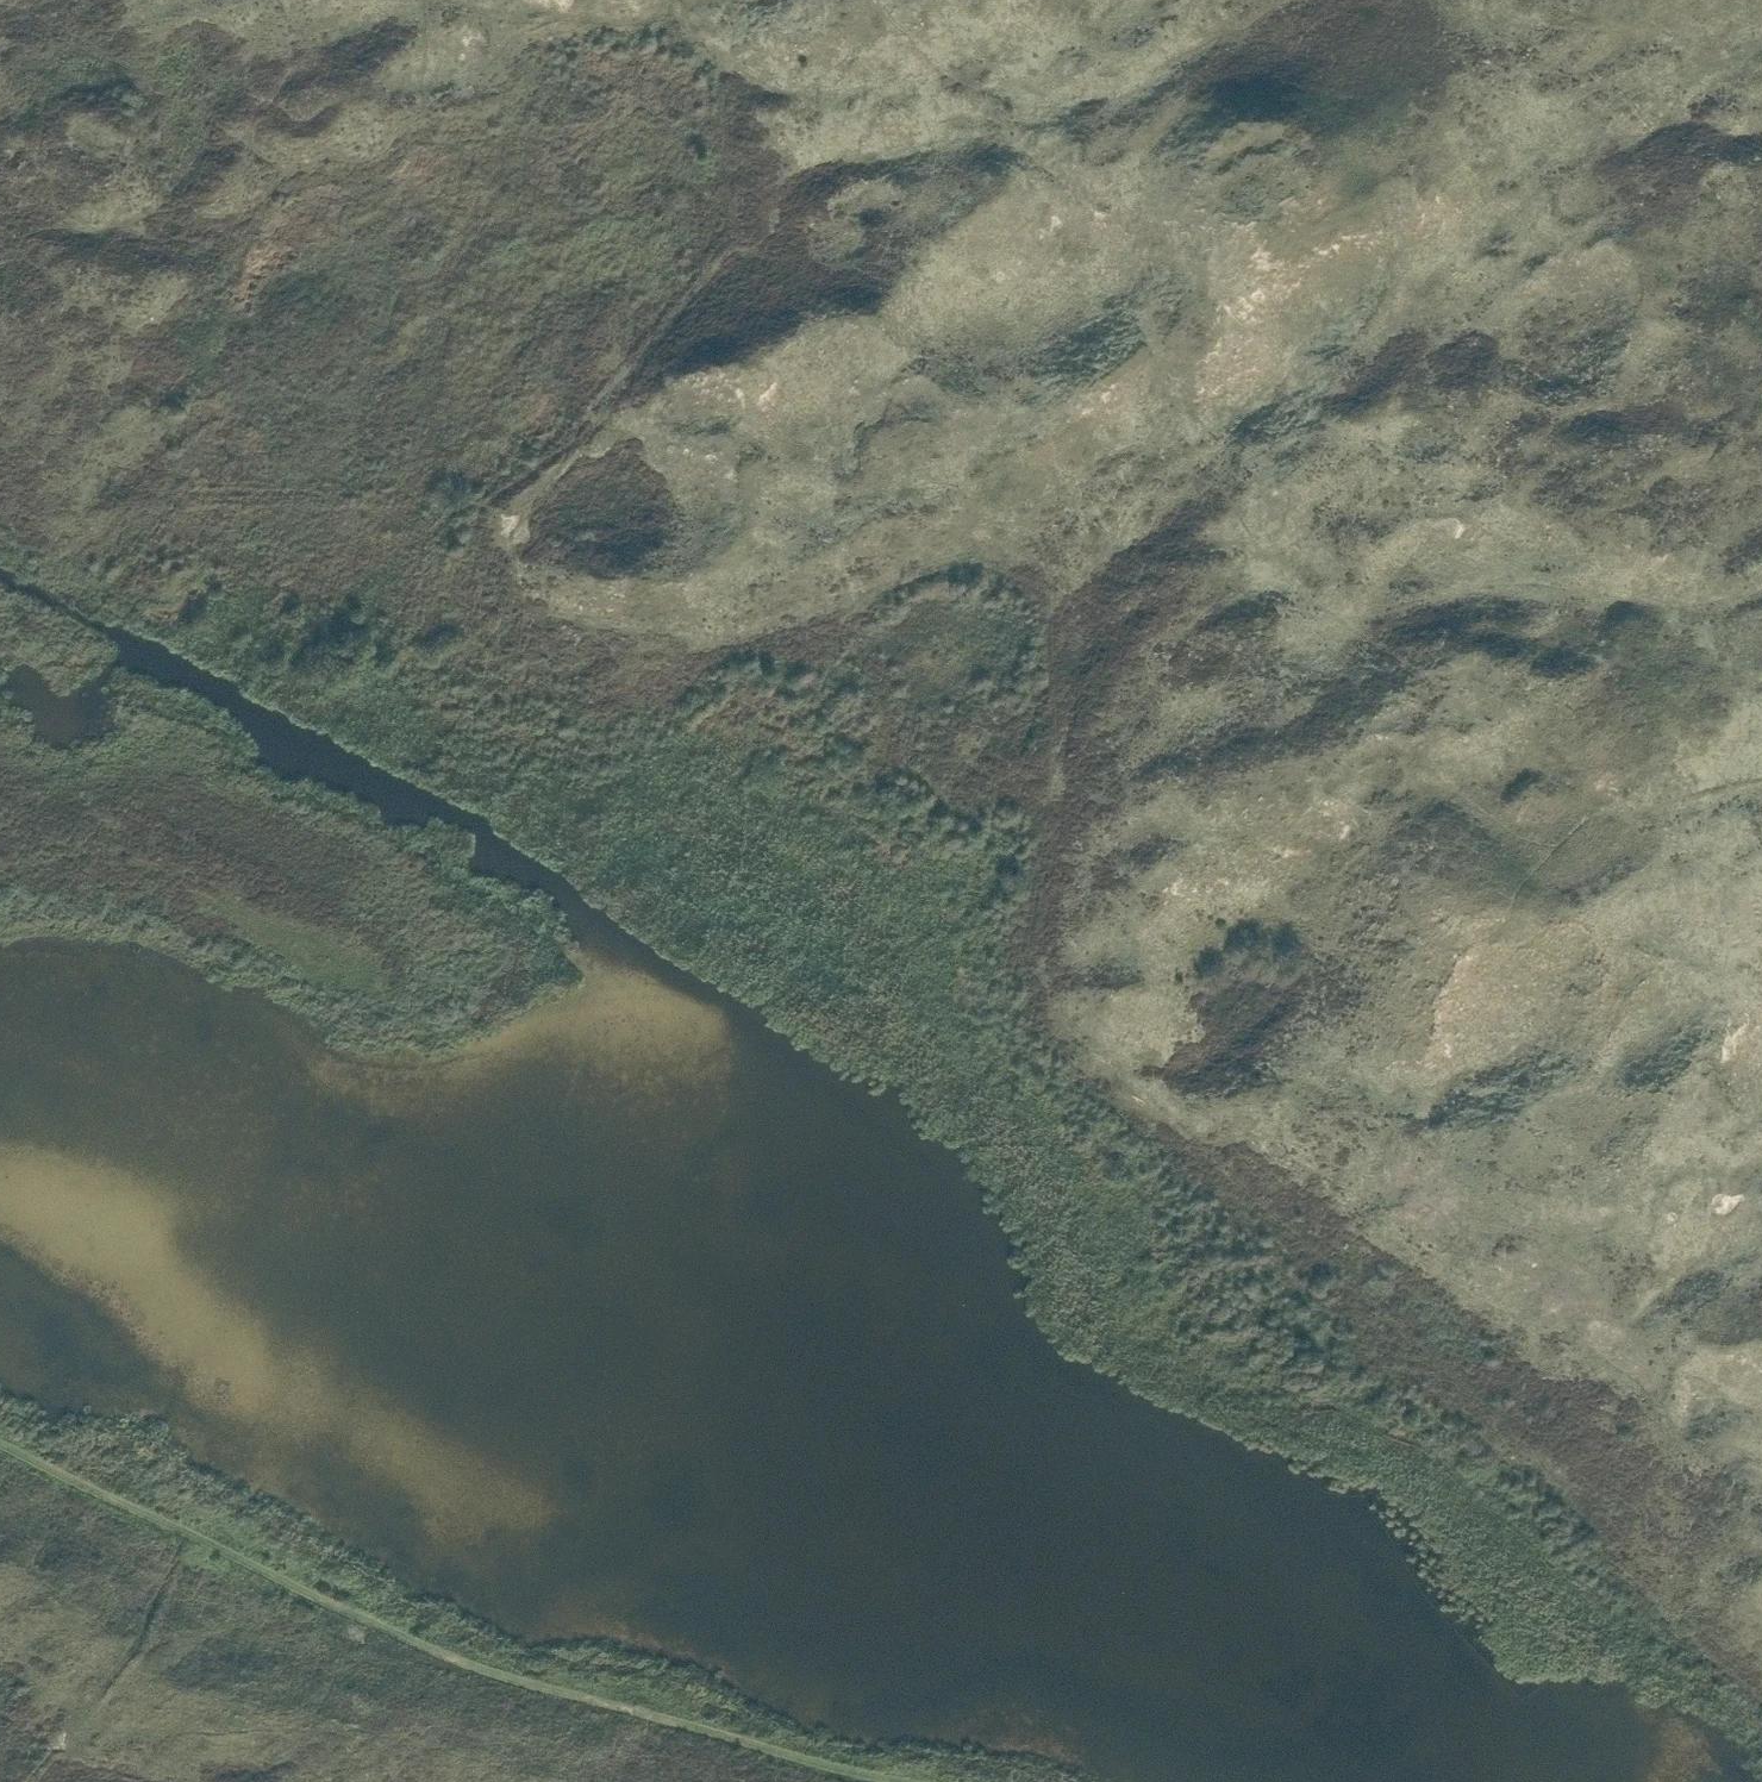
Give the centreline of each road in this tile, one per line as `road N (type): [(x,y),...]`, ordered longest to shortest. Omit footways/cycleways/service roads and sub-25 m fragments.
road 1 (track): [(0,1443),(380,1620),(554,1686),(911,1781)]

